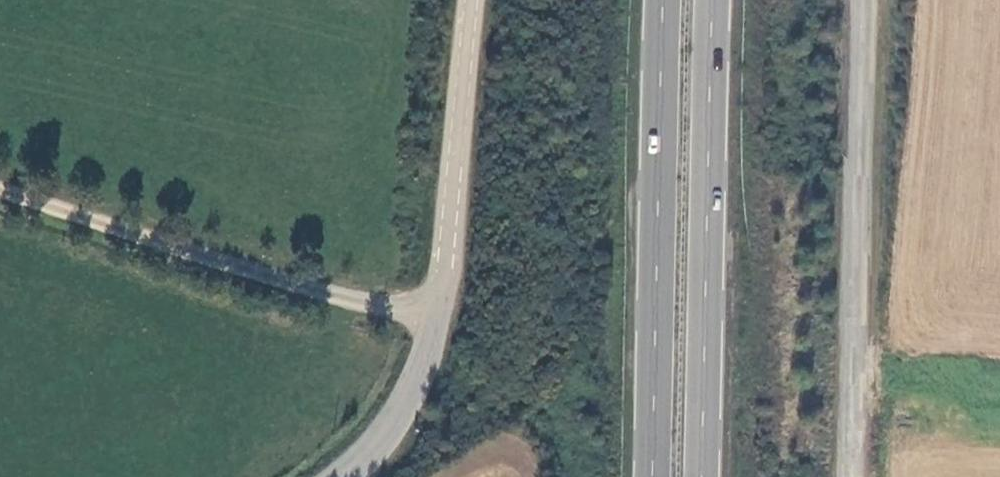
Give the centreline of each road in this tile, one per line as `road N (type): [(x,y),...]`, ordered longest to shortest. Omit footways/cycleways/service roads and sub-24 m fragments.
road 1 (unclassified): [(864,0),(852,476)]
road 2 (trunk): [(662,0),(652,476)]
road 3 (trunk): [(701,476),(711,0)]
road 4 (unclassified): [(437,311),(307,289),(0,196)]
road 5 (unclassified): [(472,0),(437,311)]
road 6 (unclassified): [(437,311),(430,354),(409,399),(344,476)]

